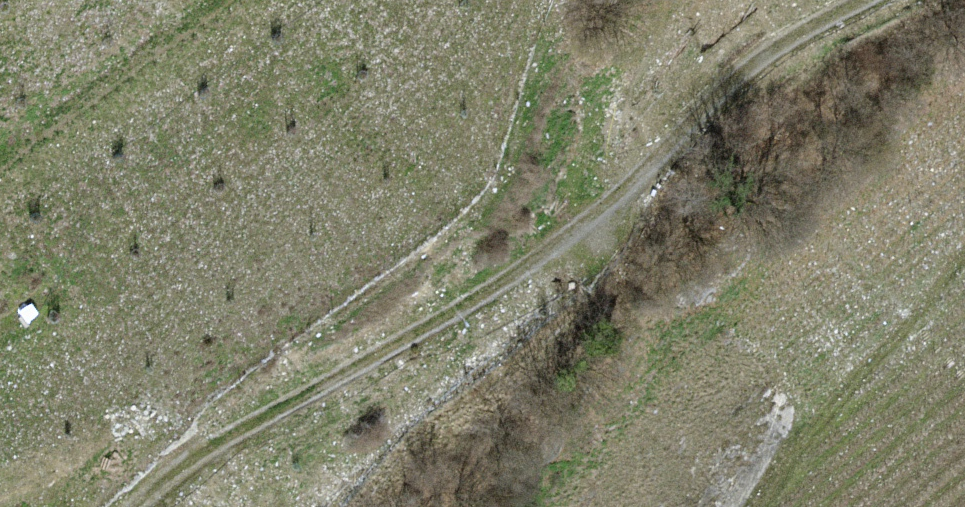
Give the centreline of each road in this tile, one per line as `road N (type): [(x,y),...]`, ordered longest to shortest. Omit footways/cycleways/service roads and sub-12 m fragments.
road 1 (track): [(861,0),(721,96),(571,232),(129,506)]
road 2 (track): [(183,467),(215,411),(478,210),(503,179),(562,0)]

